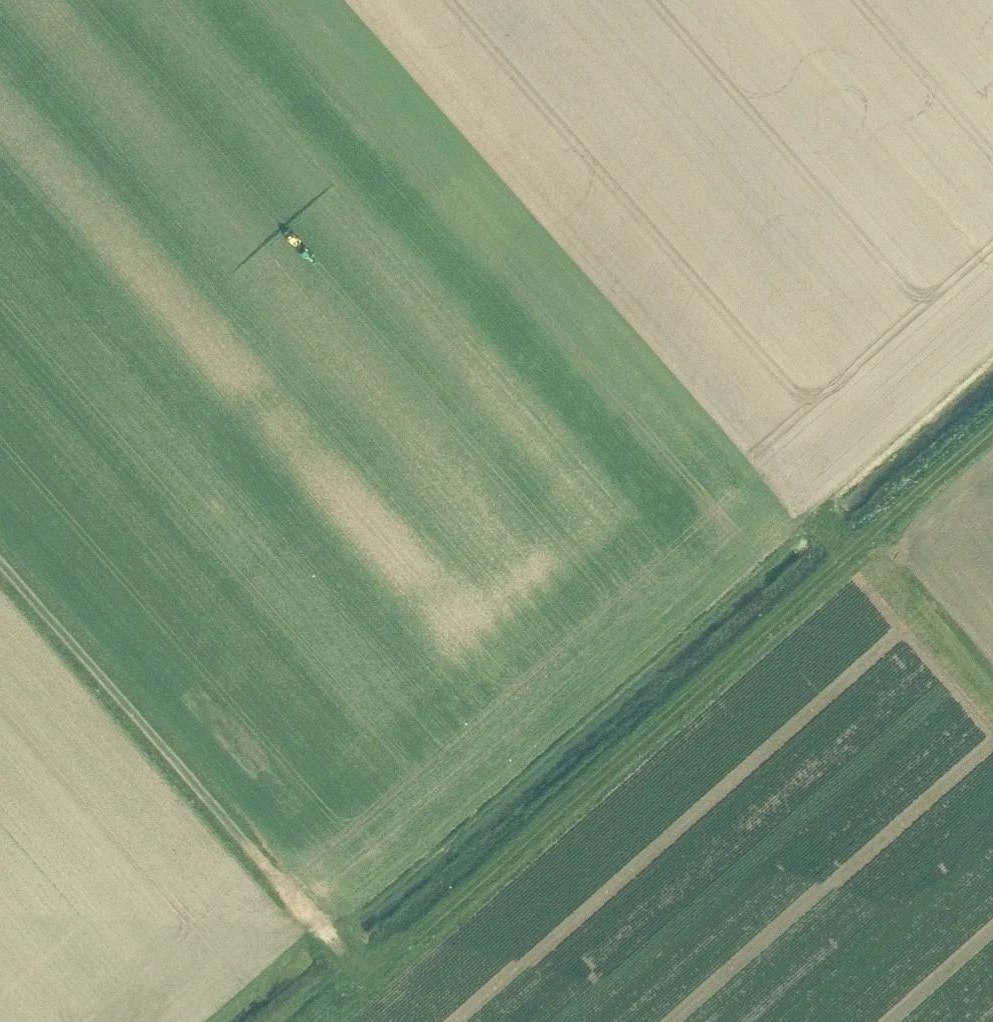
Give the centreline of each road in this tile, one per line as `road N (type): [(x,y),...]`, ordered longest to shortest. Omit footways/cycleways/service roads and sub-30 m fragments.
road 1 (track): [(366,970),(0,556)]

